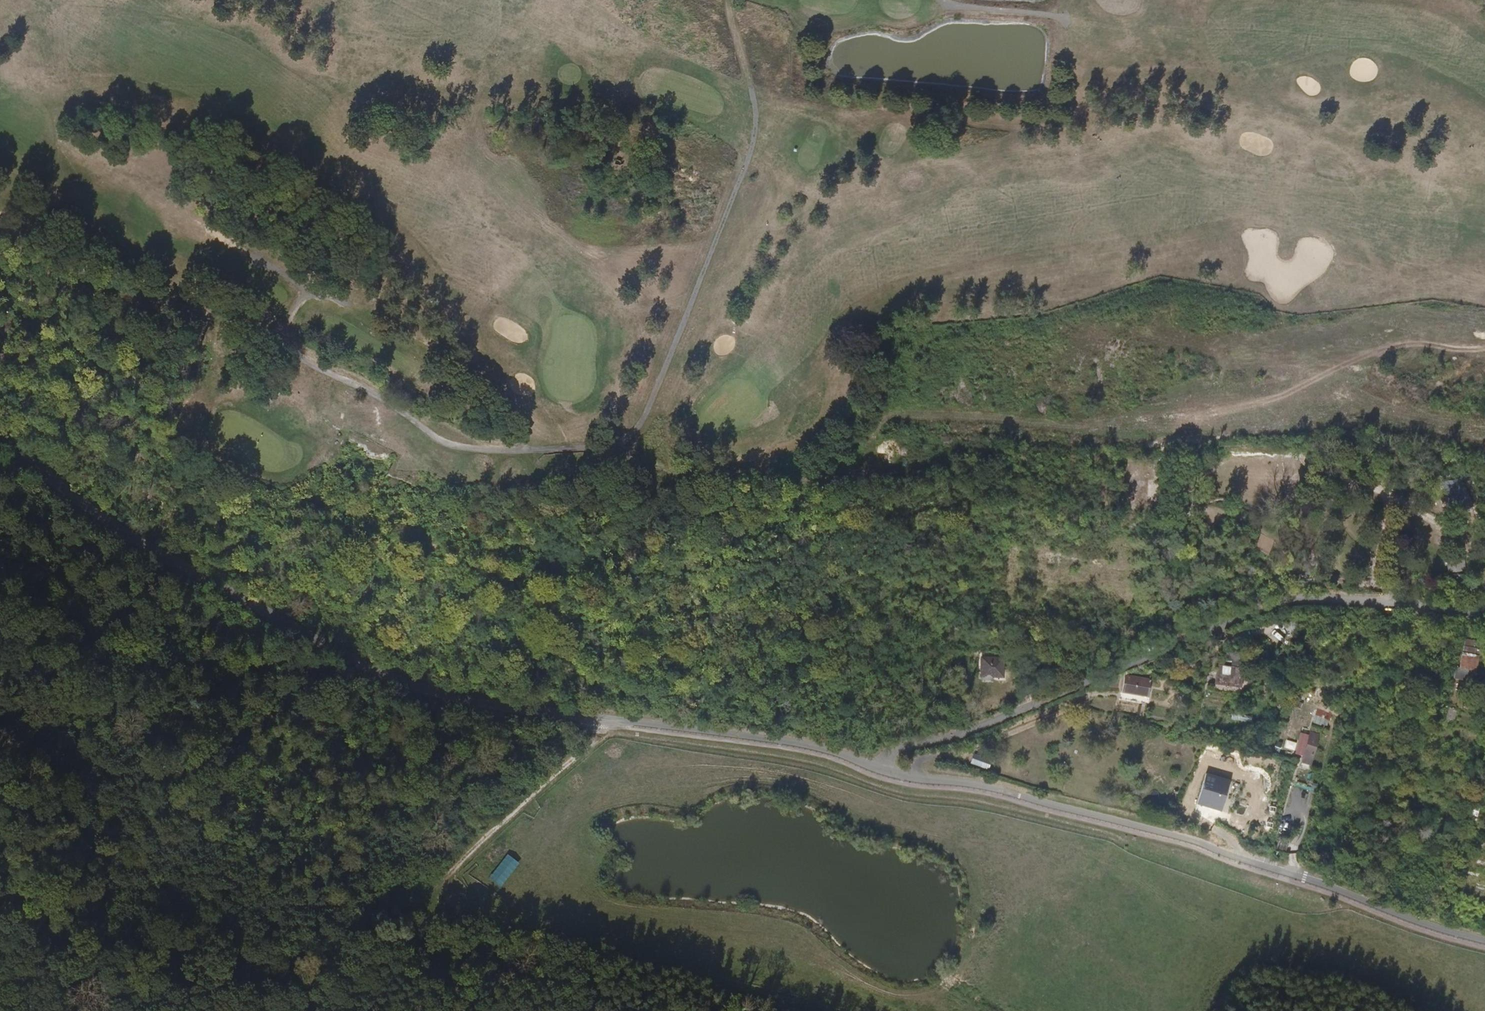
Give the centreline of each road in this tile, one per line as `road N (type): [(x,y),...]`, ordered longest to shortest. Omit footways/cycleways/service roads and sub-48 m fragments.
road 1 (unclassified): [(882,771),(826,748),(530,714),(375,670),(133,545),(0,438)]
road 2 (track): [(0,241),(315,364),(444,444),(487,453),(607,448),(681,479),(730,487)]
road 3 (unclassified): [(882,771),(890,756),(914,745),(1274,610),(1349,601),(1484,611)]
road 4 (unclassified): [(1484,939),(1179,836),(963,781),(882,771)]
road 5 (track): [(1484,347),(1389,346),(1288,394),(1151,422),(930,412)]
road 6 (track): [(408,910),(311,961),(97,951),(60,958),(0,1003)]
road 7 (track): [(801,1010),(598,951),(408,910)]
road 8 (track): [(1406,603),(1377,585),(1392,497),(1376,487),(1244,468),(1217,484)]
road 9 (track): [(607,448),(643,420),(731,195)]
road 10 (track): [(408,910),(605,721)]
road 11 (track): [(1377,585),(1317,571),(1290,472)]

